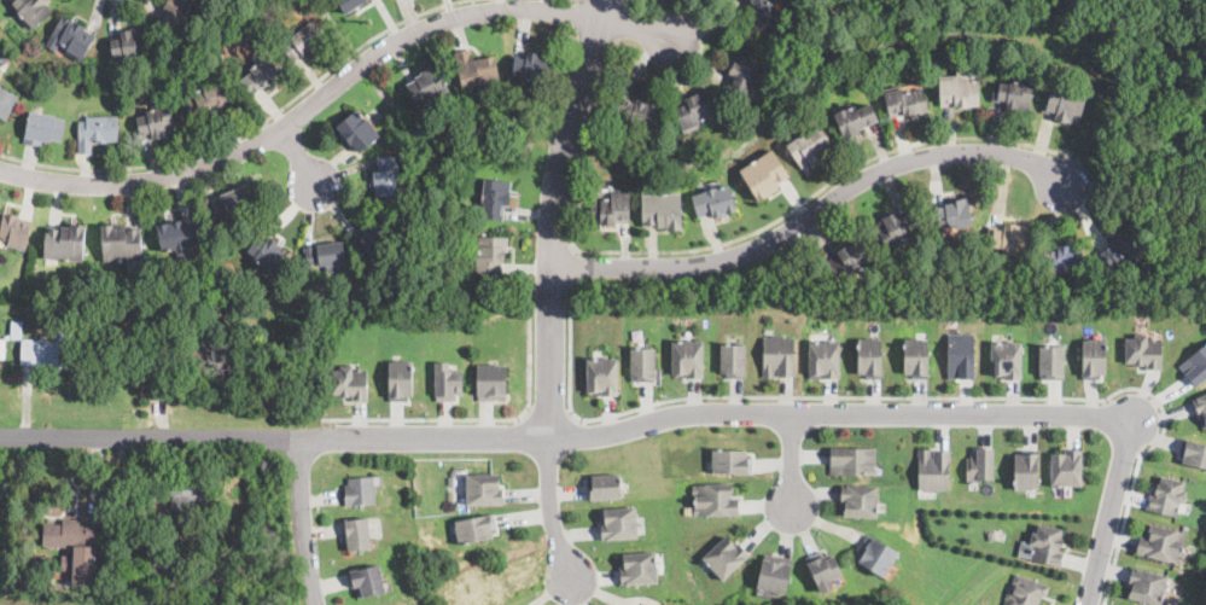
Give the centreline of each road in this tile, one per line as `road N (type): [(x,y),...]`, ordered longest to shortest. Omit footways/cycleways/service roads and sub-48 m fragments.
road 1 (residential): [(302,437),(592,435),(694,411),(1131,419)]
road 2 (residential): [(0,166),(41,181),(118,186),(176,176),(284,130),(408,34),(495,12),(570,13),(677,39)]
road 3 (residential): [(605,0),(557,211),(550,501),(571,574)]
road 4 (residential): [(554,267),(671,267),(744,251),(898,164),(948,151),(1016,152),(1067,184)]
road 5 (residential): [(0,437),(302,437)]
road 6 (residential): [(1131,419),(1088,604)]
road 7 (residential): [(302,437),(316,604)]

